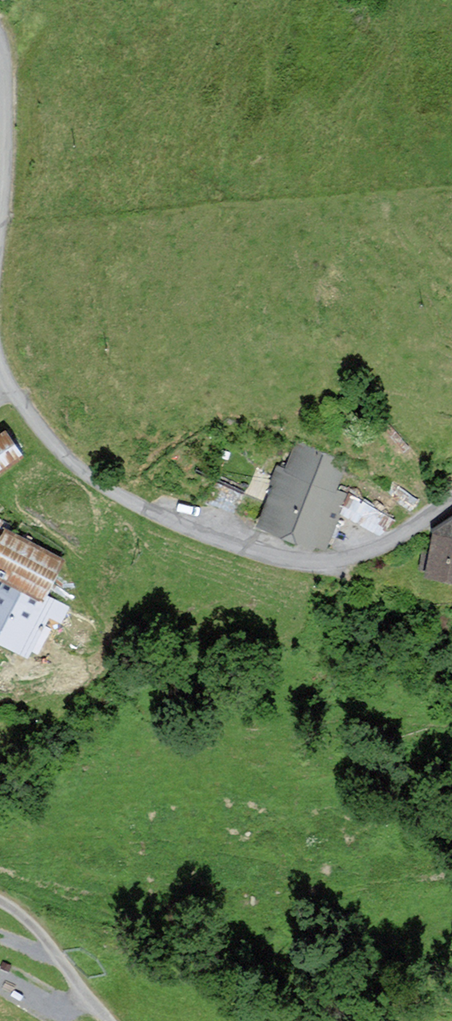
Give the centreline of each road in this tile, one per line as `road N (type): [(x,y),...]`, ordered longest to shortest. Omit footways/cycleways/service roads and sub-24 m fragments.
road 1 (unclassified): [(0,366),(44,434),(86,476),(177,525),(269,557),(305,564),(364,554),(451,500)]
road 2 (unclassified): [(0,903),(34,929),(106,1020)]

